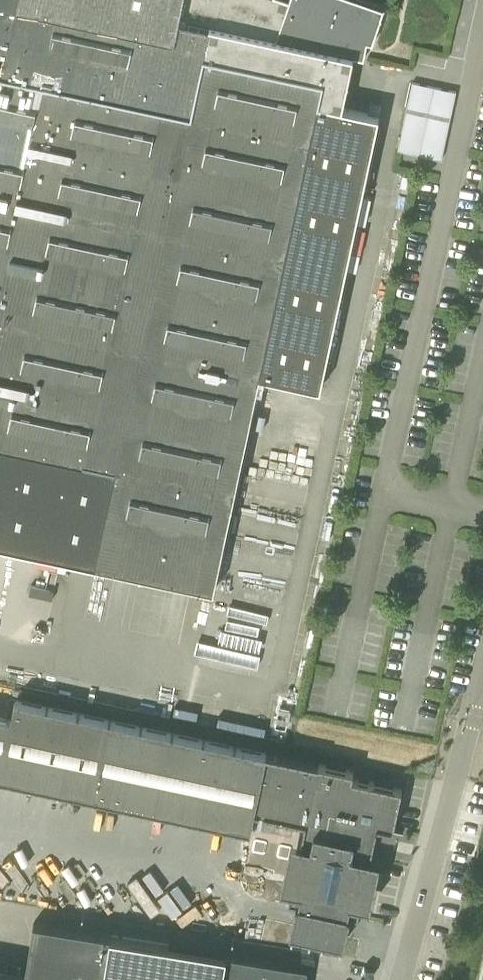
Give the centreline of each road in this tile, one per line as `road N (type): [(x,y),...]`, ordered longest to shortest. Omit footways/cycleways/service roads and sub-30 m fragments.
road 1 (unclassified): [(401,979),(473,723)]

